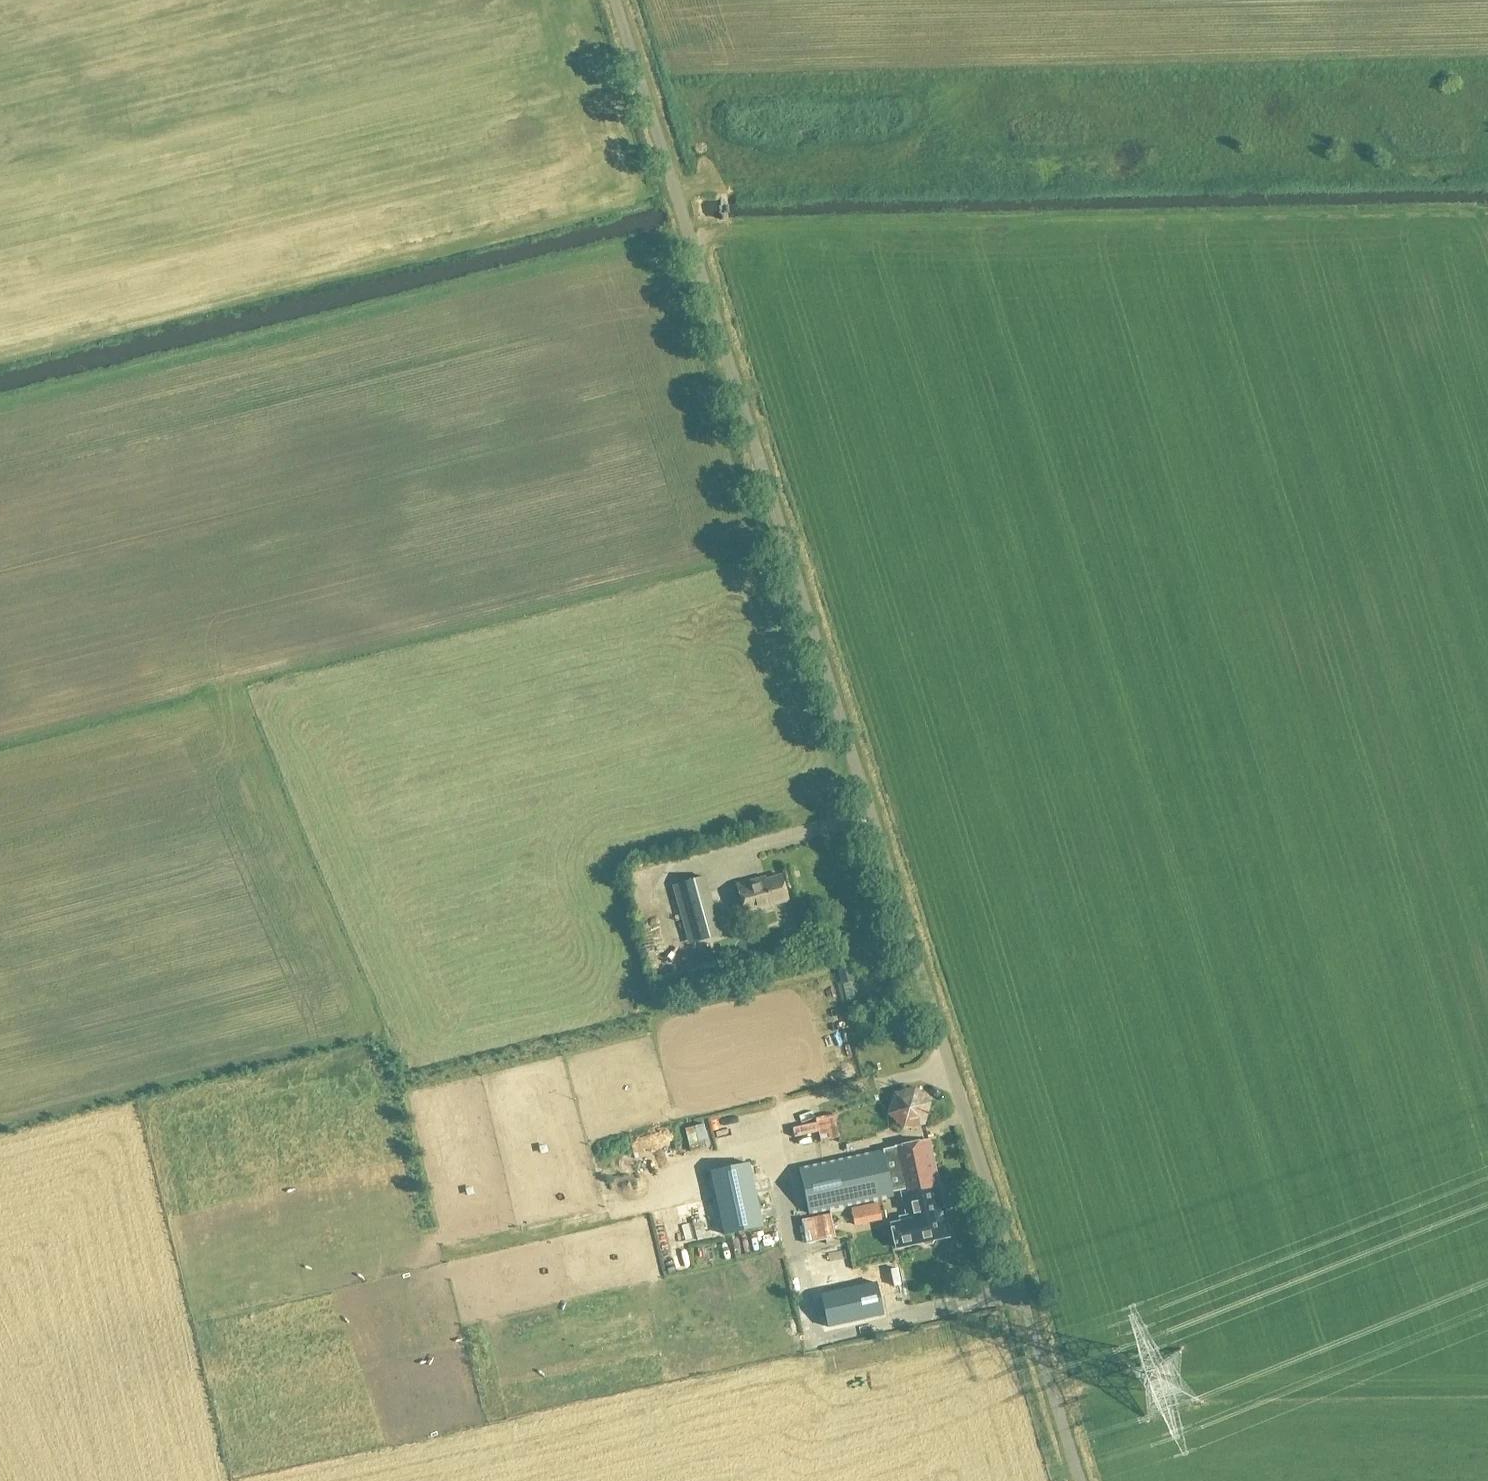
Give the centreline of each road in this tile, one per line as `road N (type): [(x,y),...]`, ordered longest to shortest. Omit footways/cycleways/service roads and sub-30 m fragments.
road 1 (unclassified): [(1084,1480),(611,0)]

